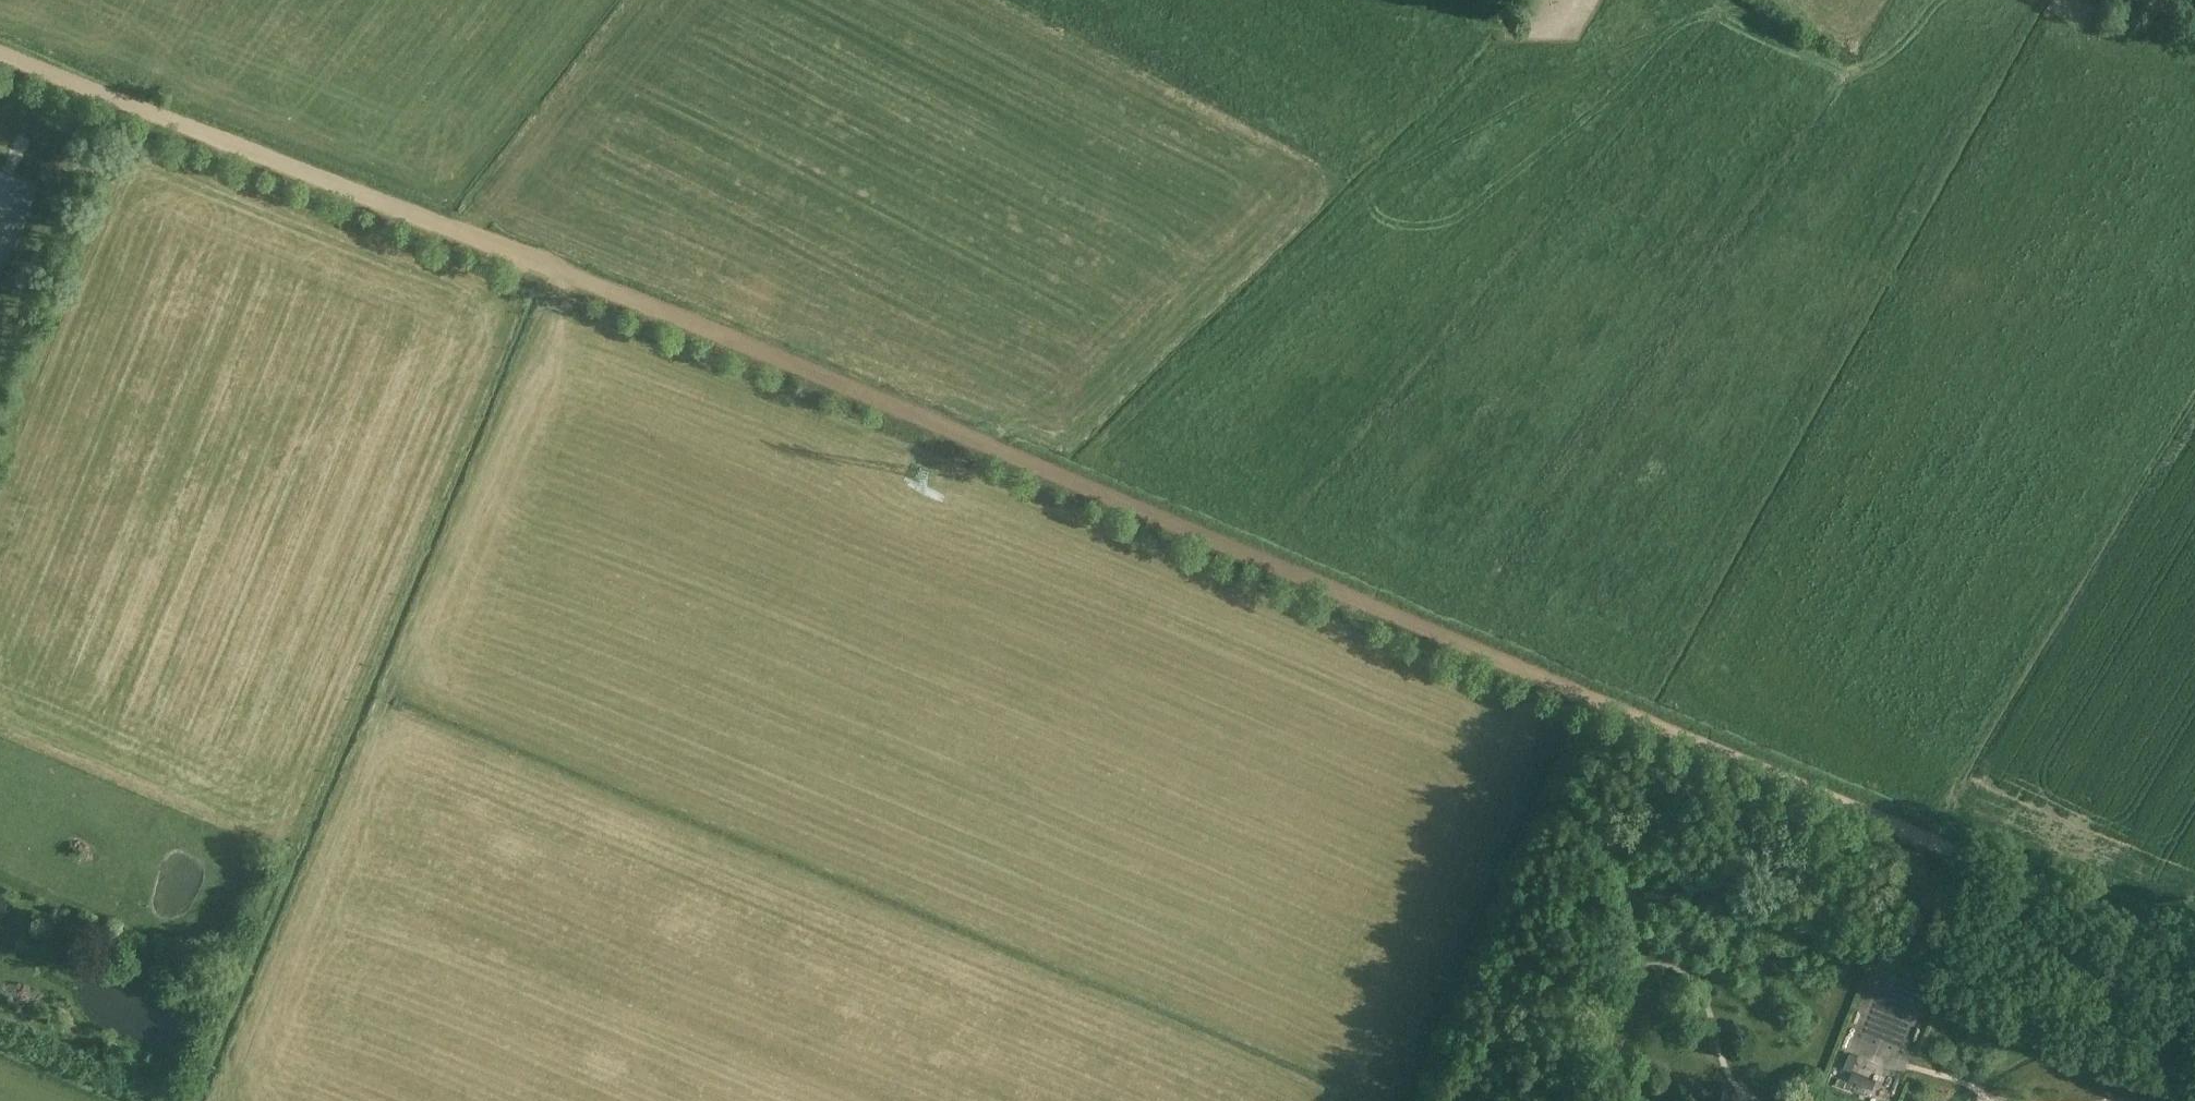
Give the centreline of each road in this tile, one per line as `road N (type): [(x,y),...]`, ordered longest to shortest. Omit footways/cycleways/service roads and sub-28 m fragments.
road 1 (track): [(0,52),(1578,687)]
road 2 (track): [(1578,687),(2194,945)]

